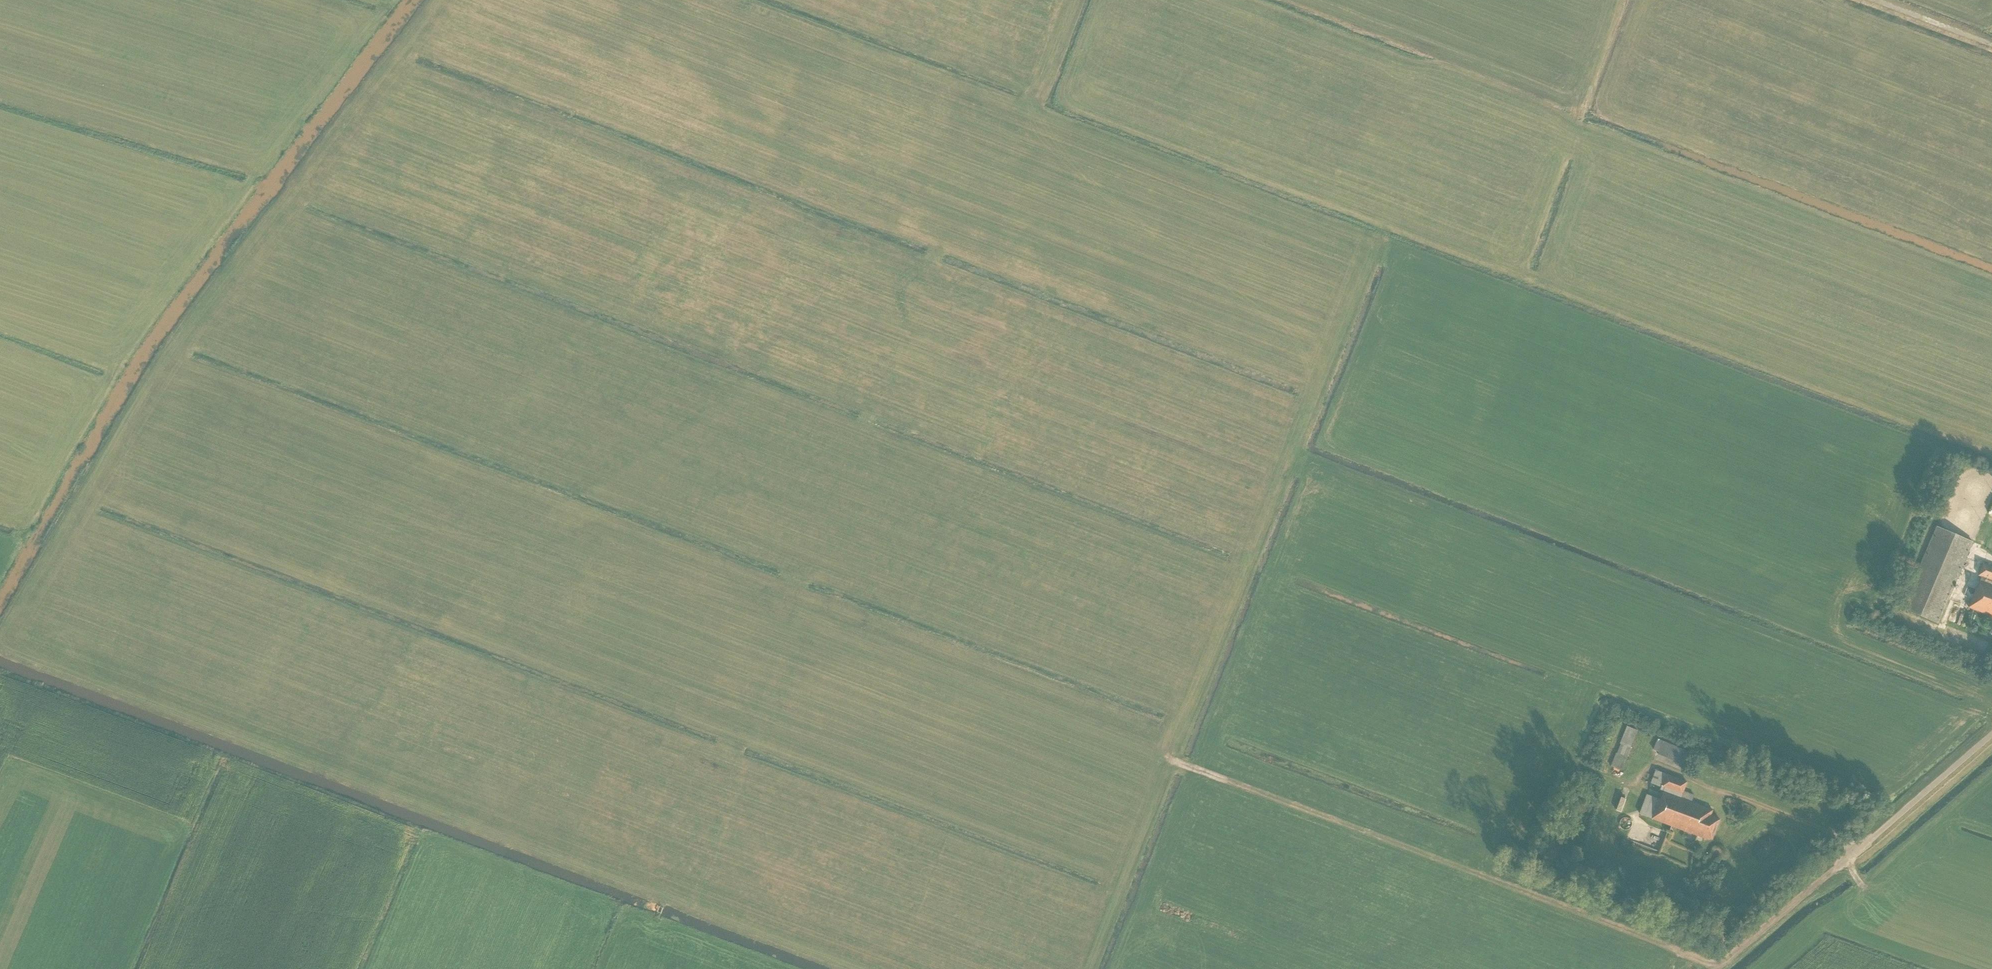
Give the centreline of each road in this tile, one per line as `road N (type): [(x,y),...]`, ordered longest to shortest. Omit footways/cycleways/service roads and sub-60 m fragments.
road 1 (unclassified): [(1841,866),(1991,735)]

